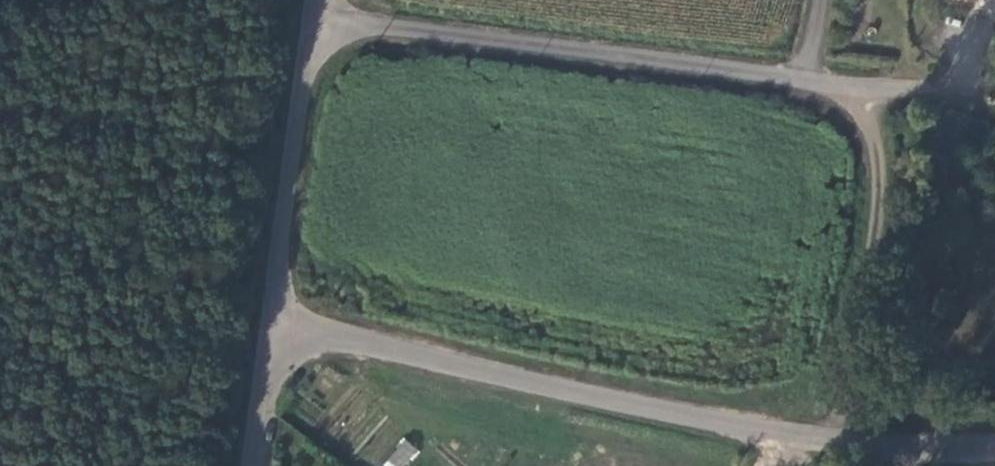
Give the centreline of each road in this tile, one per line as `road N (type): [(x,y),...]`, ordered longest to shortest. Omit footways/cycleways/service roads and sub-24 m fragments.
road 1 (track): [(273,325),(841,444),(994,450)]
road 2 (residential): [(806,80),(309,15)]
road 3 (unclassified): [(309,15),(255,465)]
road 4 (track): [(854,86),(879,139),(880,193),(841,444)]
road 5 (residential): [(981,102),(806,80)]

